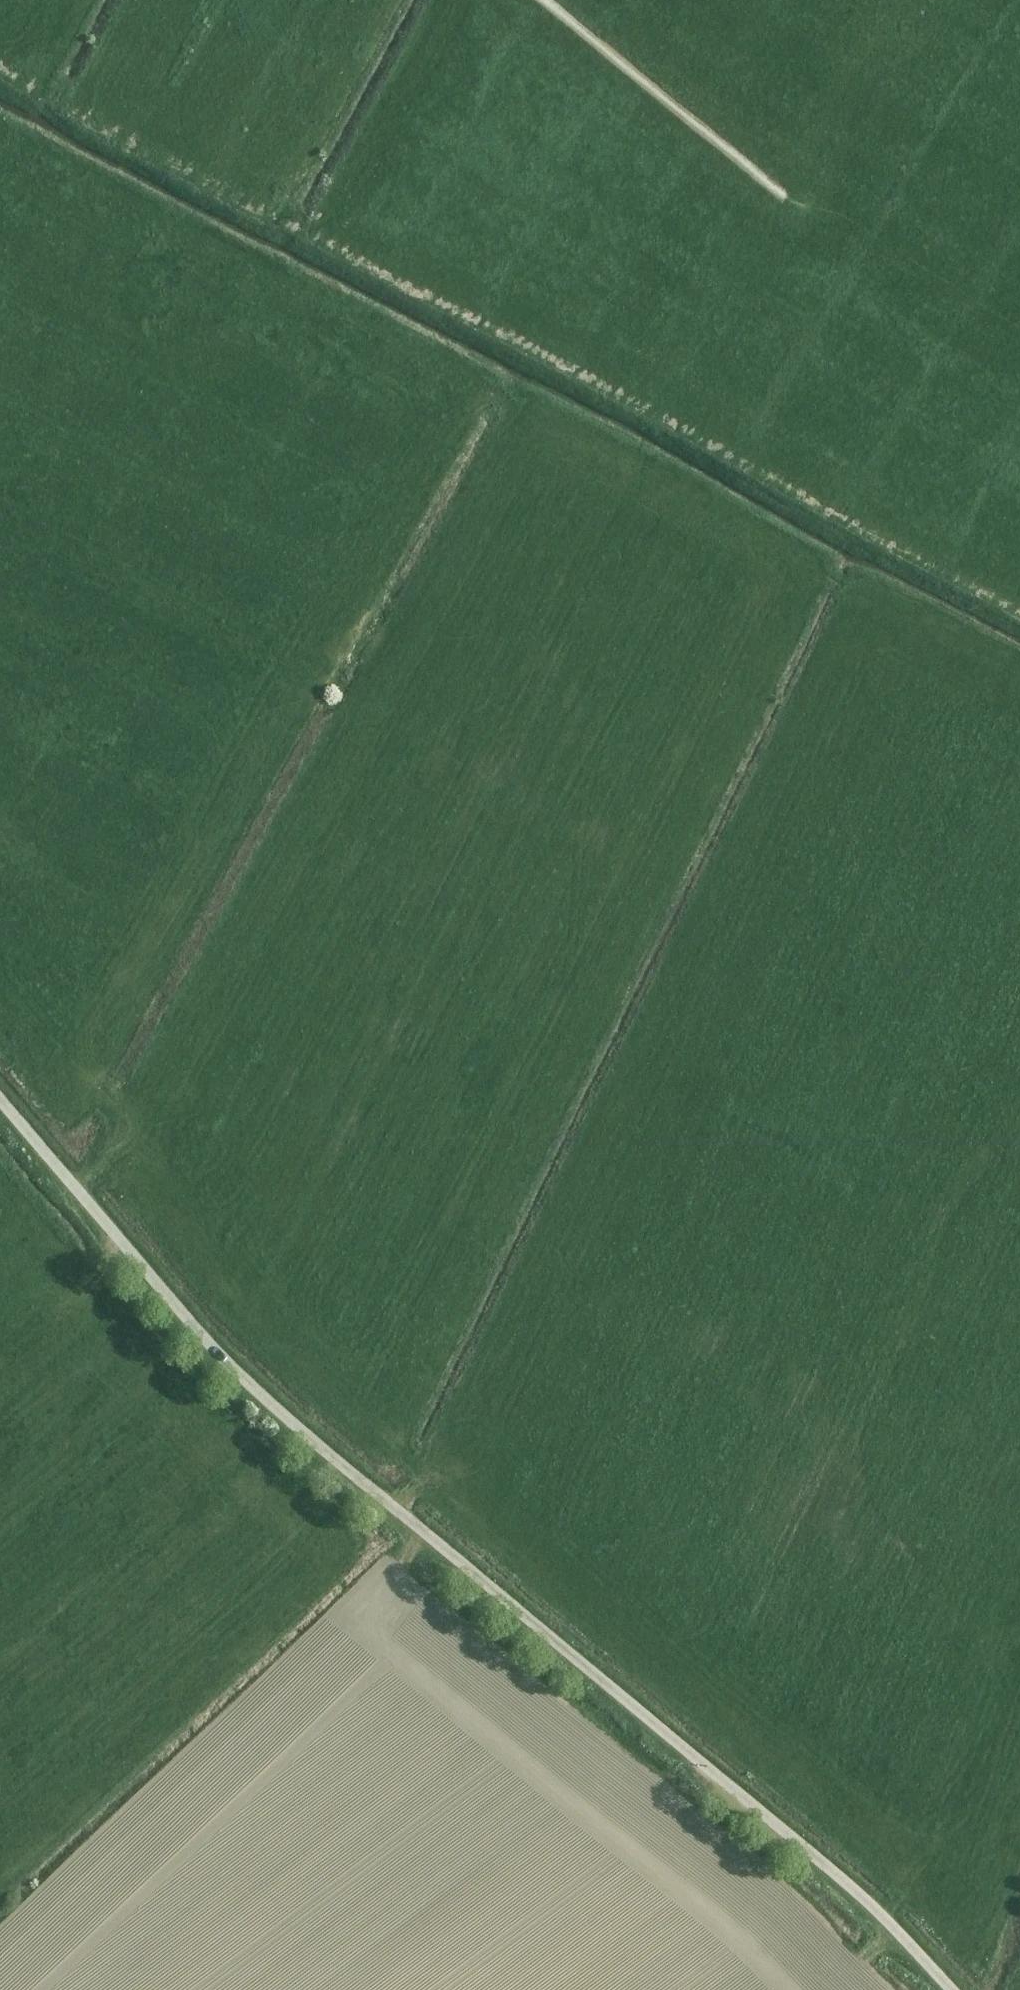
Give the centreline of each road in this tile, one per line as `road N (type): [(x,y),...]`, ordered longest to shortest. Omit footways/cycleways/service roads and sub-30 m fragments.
road 1 (track): [(541,0),(784,198)]

